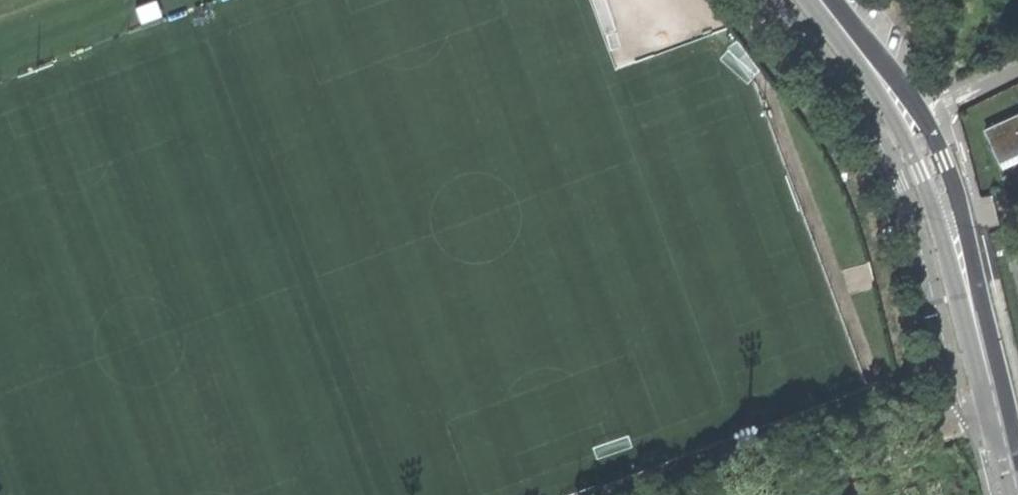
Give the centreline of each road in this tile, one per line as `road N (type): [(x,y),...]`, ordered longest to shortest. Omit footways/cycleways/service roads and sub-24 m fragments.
road 1 (unclassified): [(994,411),(933,164),(914,122),(822,0)]

